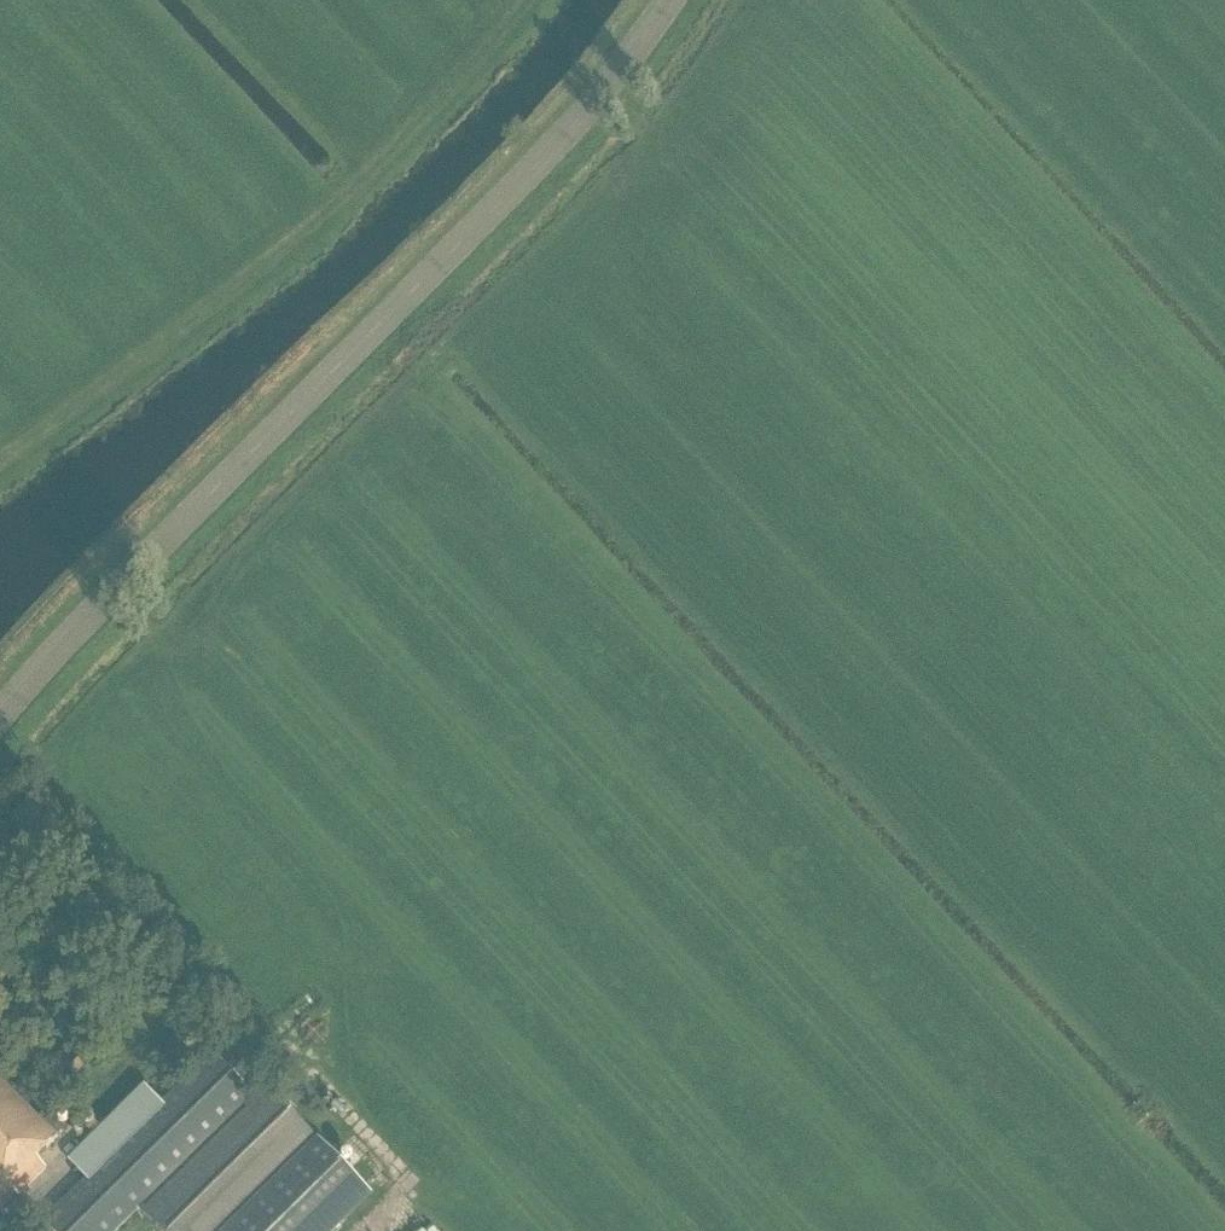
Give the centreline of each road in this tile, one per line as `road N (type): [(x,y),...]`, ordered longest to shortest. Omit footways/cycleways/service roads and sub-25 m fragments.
road 1 (tertiary): [(0,727),(619,81),(676,0)]

